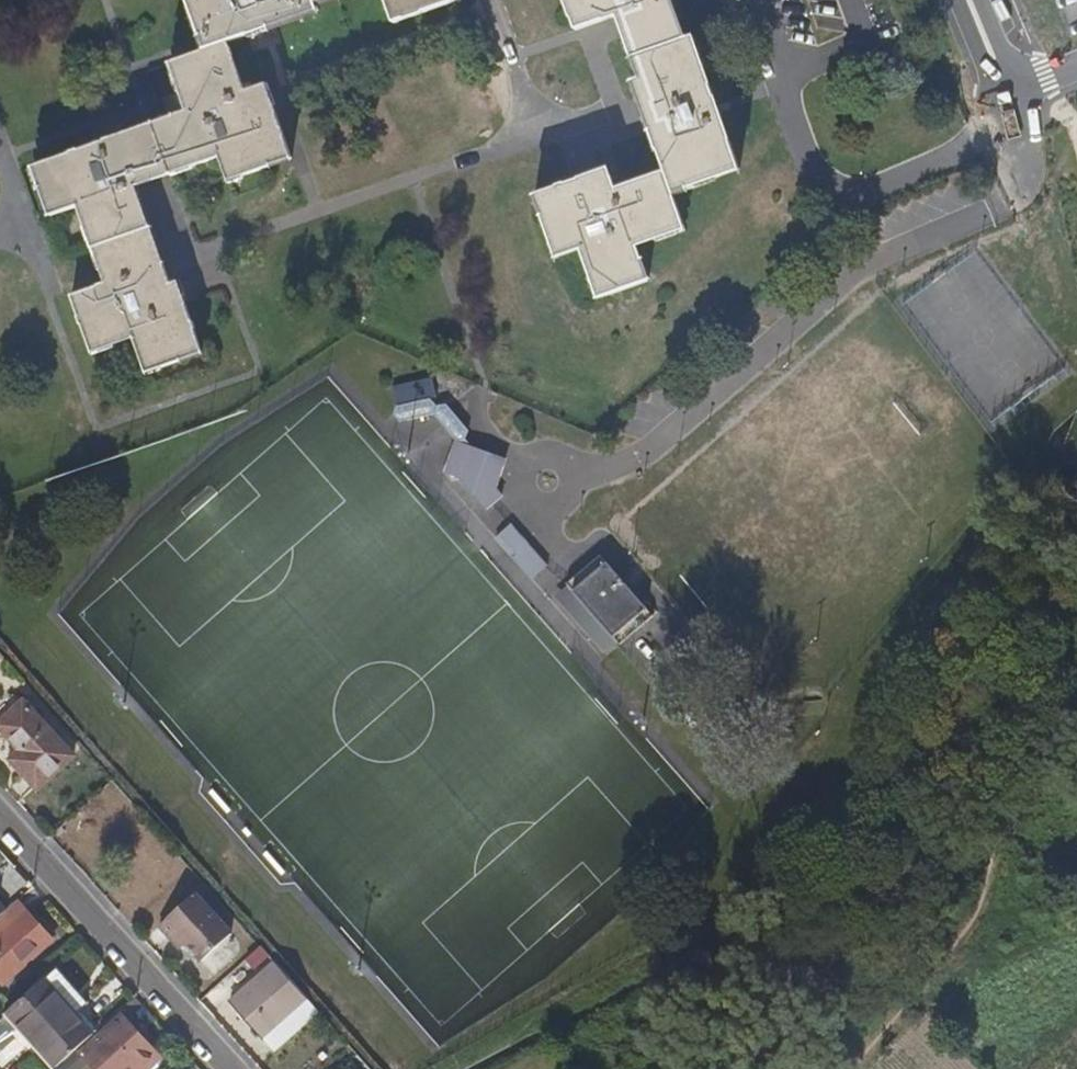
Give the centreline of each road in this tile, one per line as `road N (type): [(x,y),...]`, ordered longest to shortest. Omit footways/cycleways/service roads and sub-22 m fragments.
road 1 (track): [(855,1068),(953,942),(1021,802),(1076,728)]
road 2 (residential): [(0,816),(234,1068)]
road 3 (unclassified): [(965,0),(1002,92),(1076,62)]

